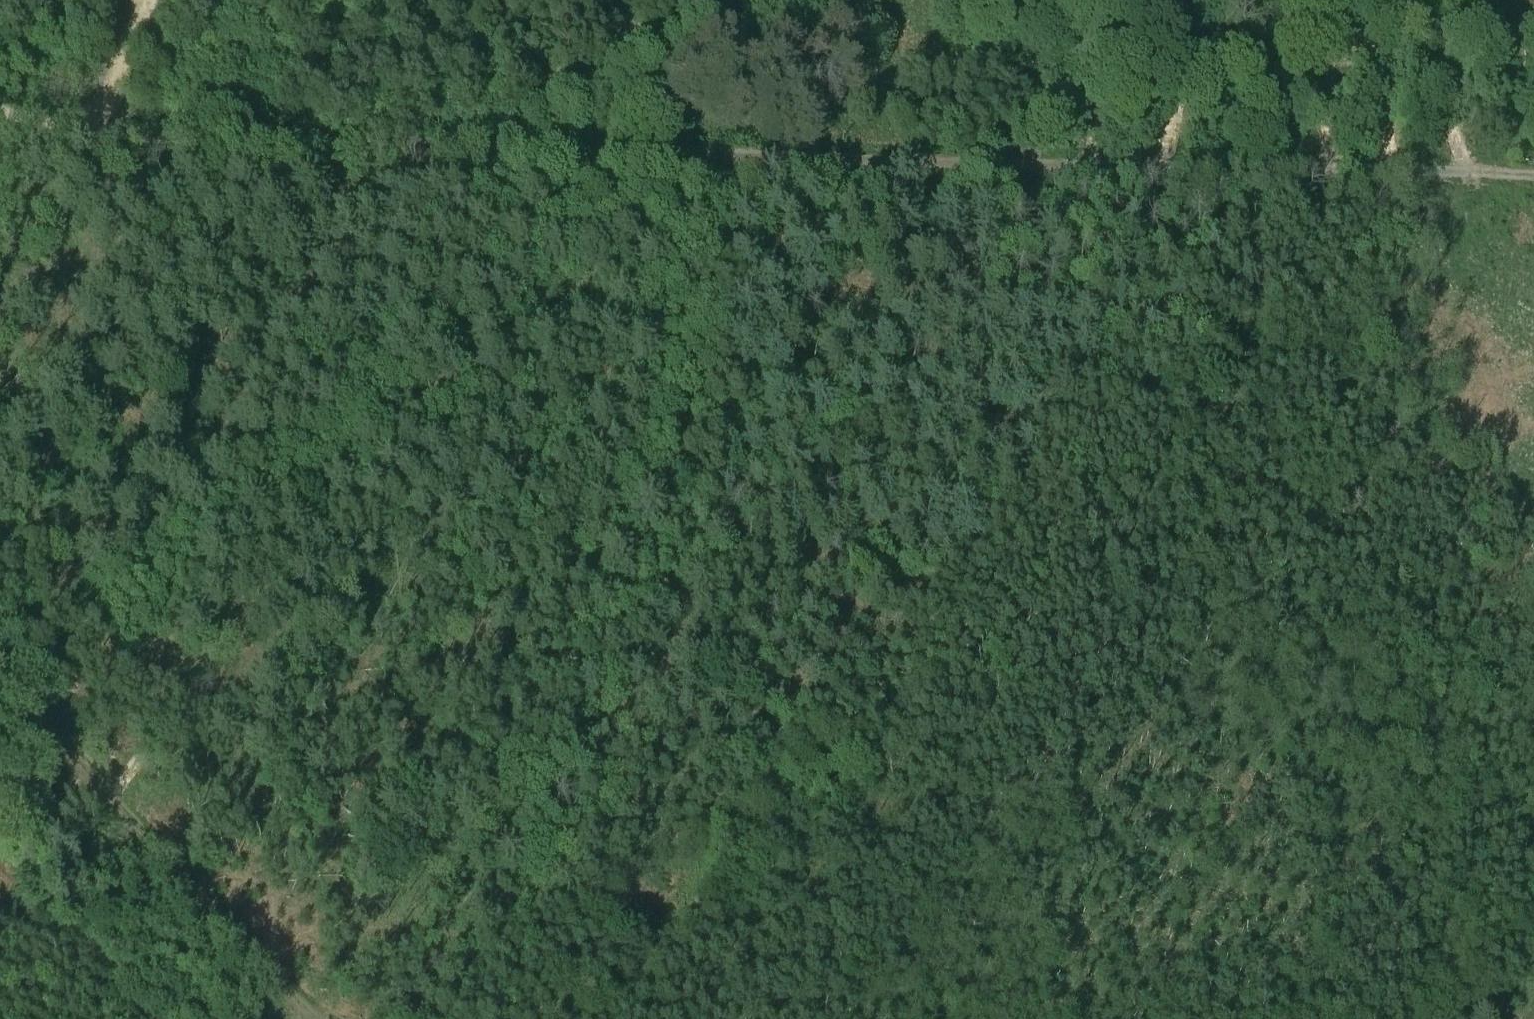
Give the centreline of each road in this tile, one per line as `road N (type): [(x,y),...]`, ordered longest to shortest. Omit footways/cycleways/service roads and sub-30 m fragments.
road 1 (track): [(96,134),(1533,177)]
road 2 (track): [(1417,173),(782,775),(538,1018)]
road 3 (track): [(1310,0),(1293,173)]
road 4 (track): [(96,134),(142,0)]
road 5 (track): [(1417,173),(1533,107)]

